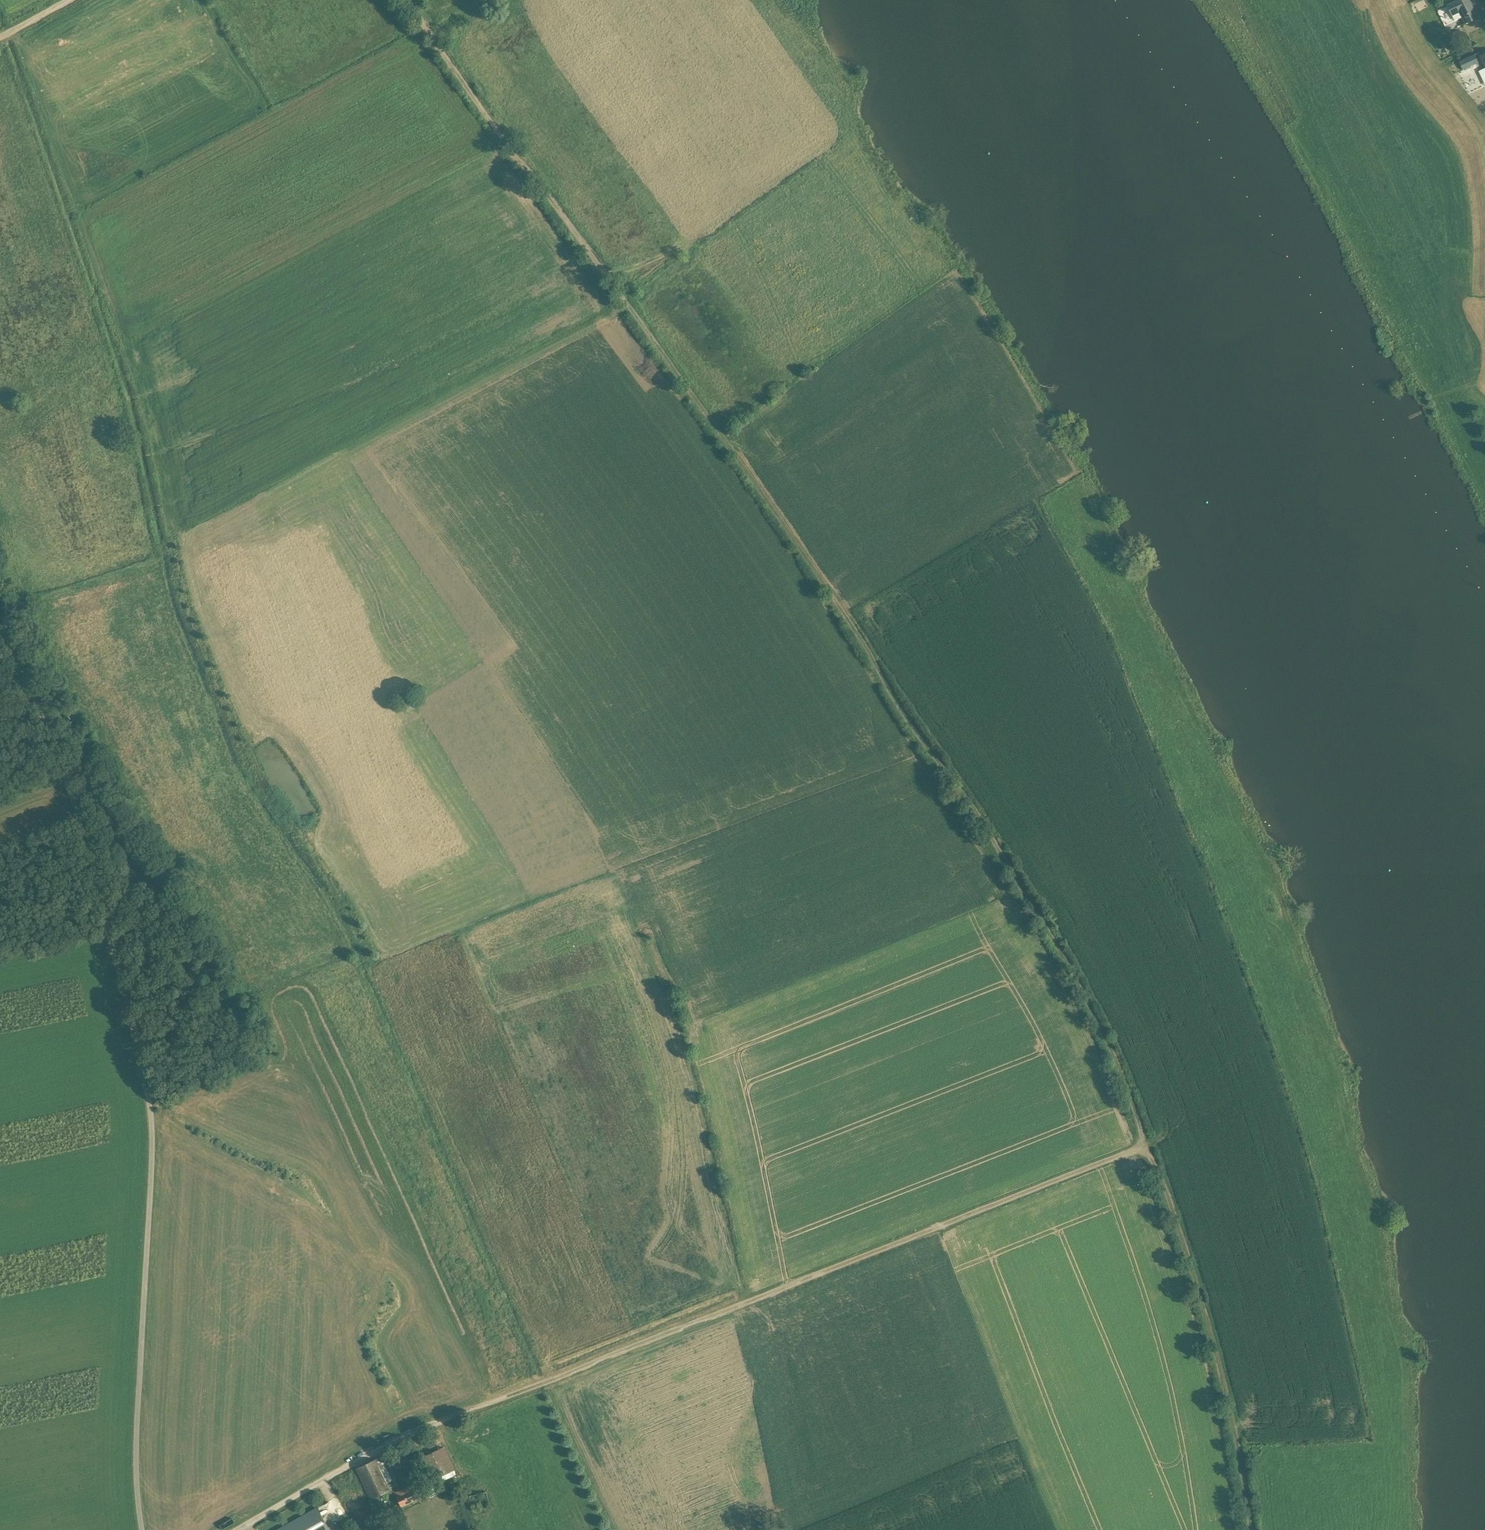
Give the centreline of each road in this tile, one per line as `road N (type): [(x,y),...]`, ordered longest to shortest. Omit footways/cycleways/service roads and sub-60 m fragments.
road 1 (track): [(1146,1145),(1110,1046),(989,833),(744,464),(405,0)]
road 2 (unclassified): [(142,1529),(136,1452),(153,1153),(148,1090),(64,769),(0,616)]
road 3 (track): [(507,1395),(1146,1145)]
road 4 (track): [(1250,1529),(1218,1358),(1146,1145)]
road 5 (unclassified): [(237,1529),(408,1435),(507,1395)]
road 6 (track): [(1386,0),(1426,73),(1484,143)]

